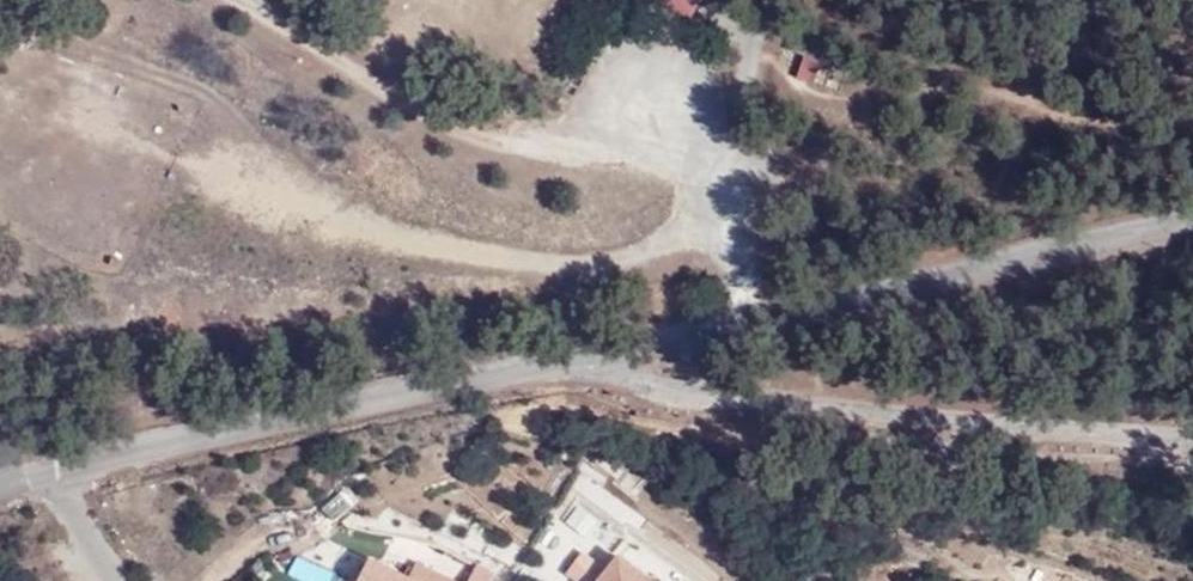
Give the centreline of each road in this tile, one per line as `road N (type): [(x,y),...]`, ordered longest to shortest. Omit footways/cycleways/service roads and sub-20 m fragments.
road 1 (track): [(734,328),(740,250),(714,195),(683,173),(483,138),(244,0)]
road 2 (tertiary): [(586,362),(1192,220)]
road 3 (unclassified): [(586,362),(777,414),(1192,447)]
road 4 (tertiary): [(0,482),(586,362)]

